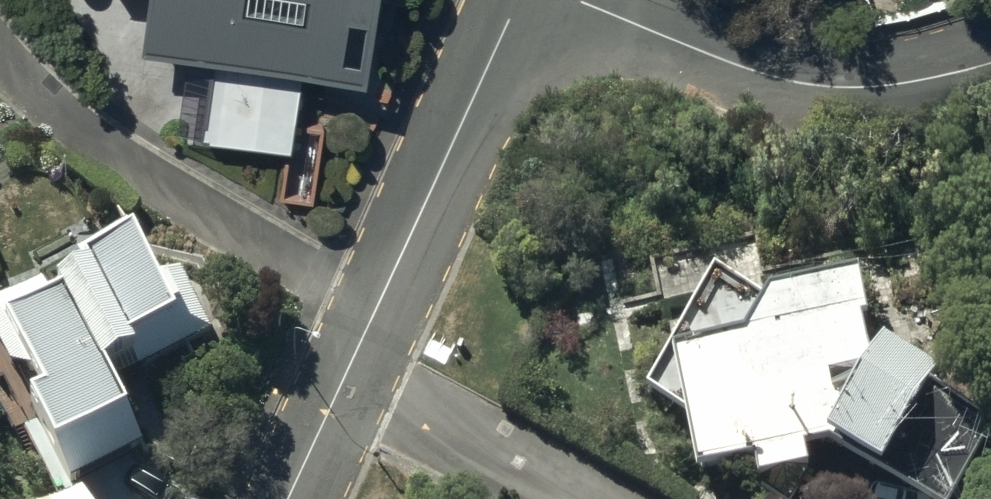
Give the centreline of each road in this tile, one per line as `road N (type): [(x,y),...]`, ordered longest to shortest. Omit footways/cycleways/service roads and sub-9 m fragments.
road 1 (residential): [(363,338),(285,254),(177,200),(76,132),(0,52)]
road 2 (residential): [(573,0),(821,88),(892,86),(990,59)]
road 3 (residential): [(363,338),(516,0)]
road 4 (residential): [(363,338),(416,408),(575,498)]
road 5 (residential): [(291,498),(363,338)]

